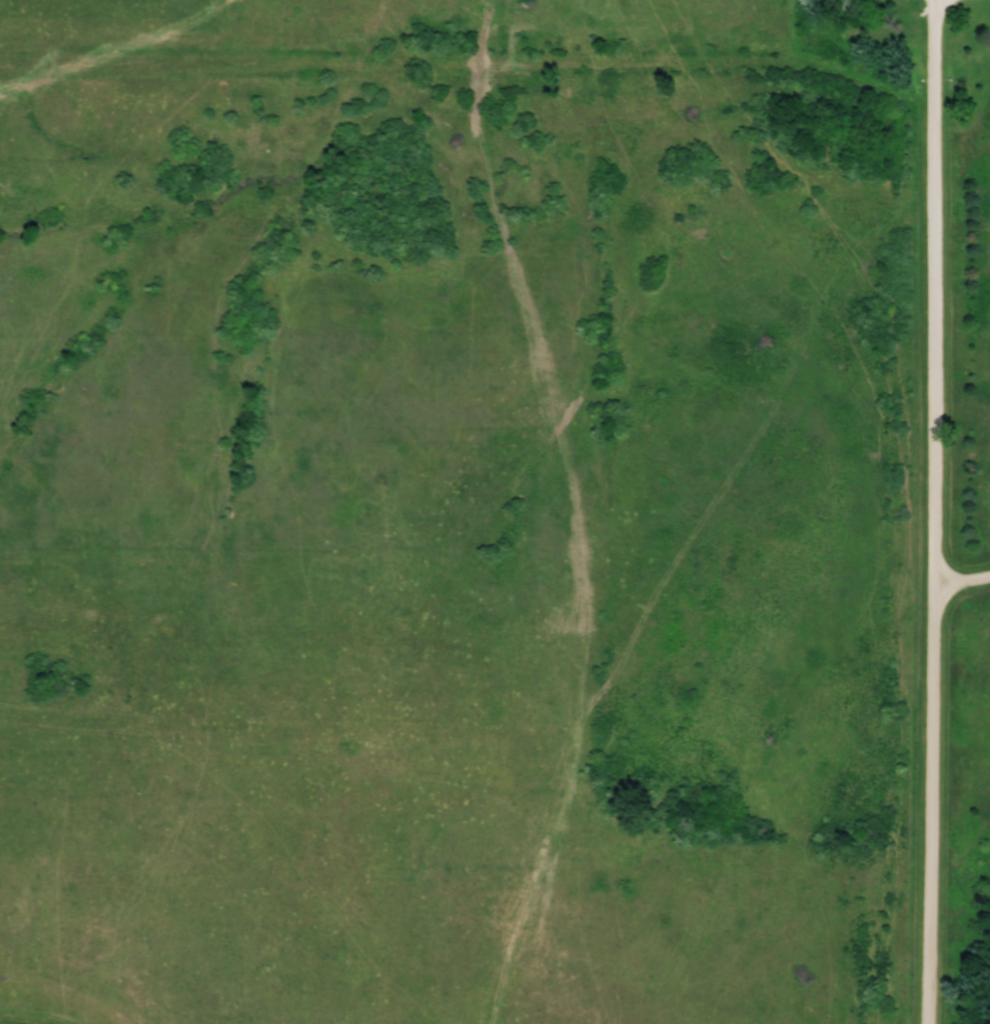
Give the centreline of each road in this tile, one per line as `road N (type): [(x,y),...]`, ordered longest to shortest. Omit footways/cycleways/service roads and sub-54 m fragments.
road 1 (residential): [(936,1023),(932,42)]

